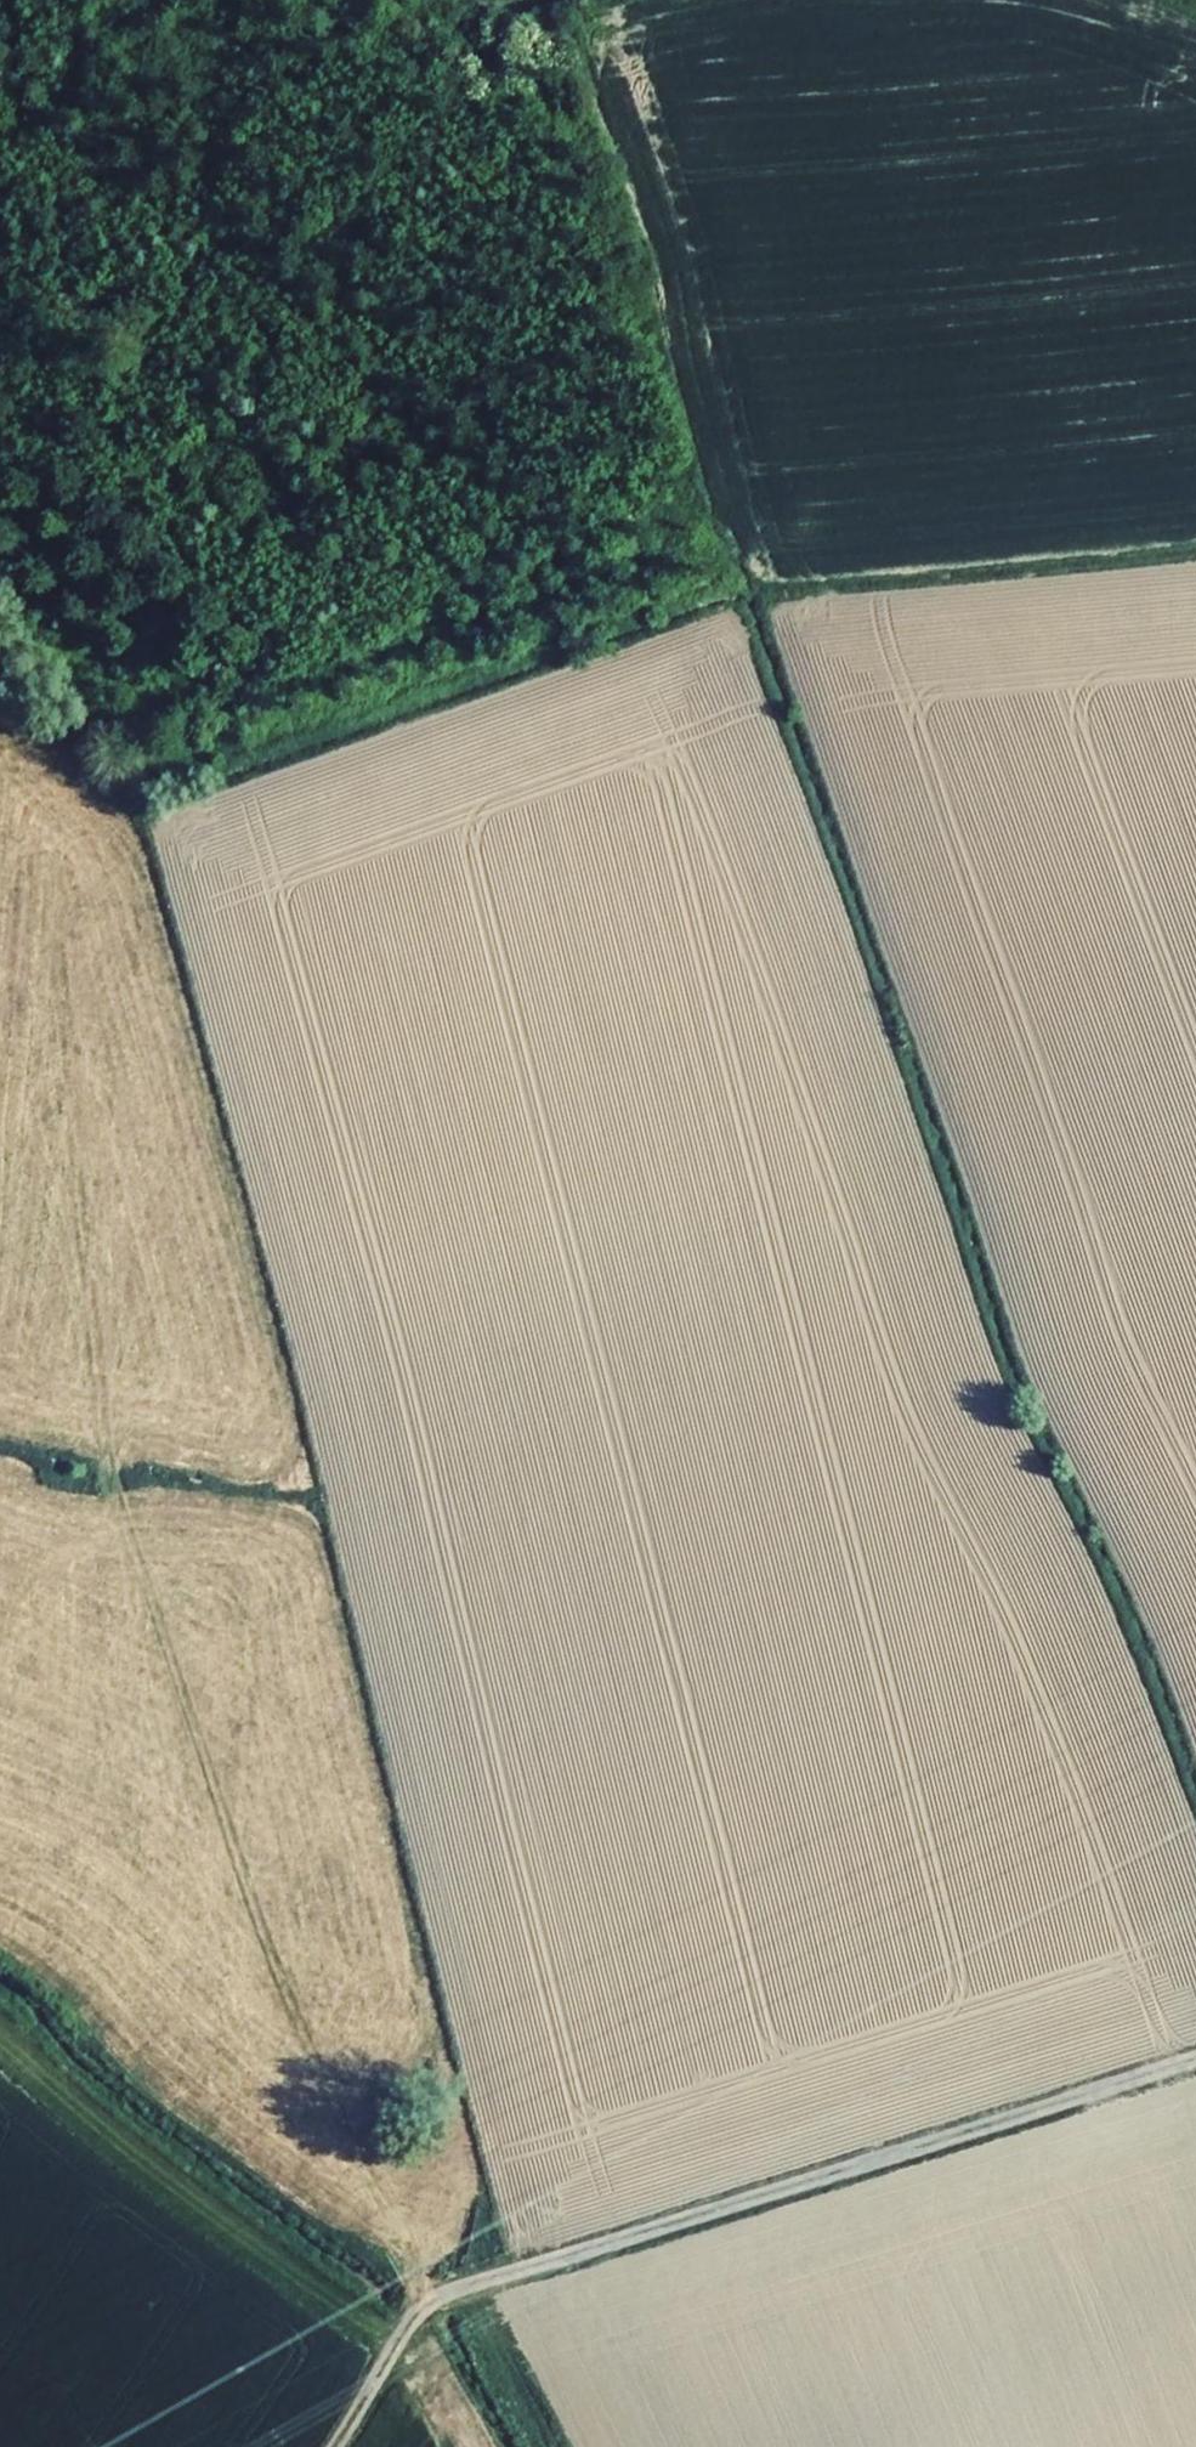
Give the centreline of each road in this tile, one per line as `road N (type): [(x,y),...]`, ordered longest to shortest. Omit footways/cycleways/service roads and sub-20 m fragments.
road 1 (track): [(334,2446),(413,2319),(450,2292),(1195,2054)]

